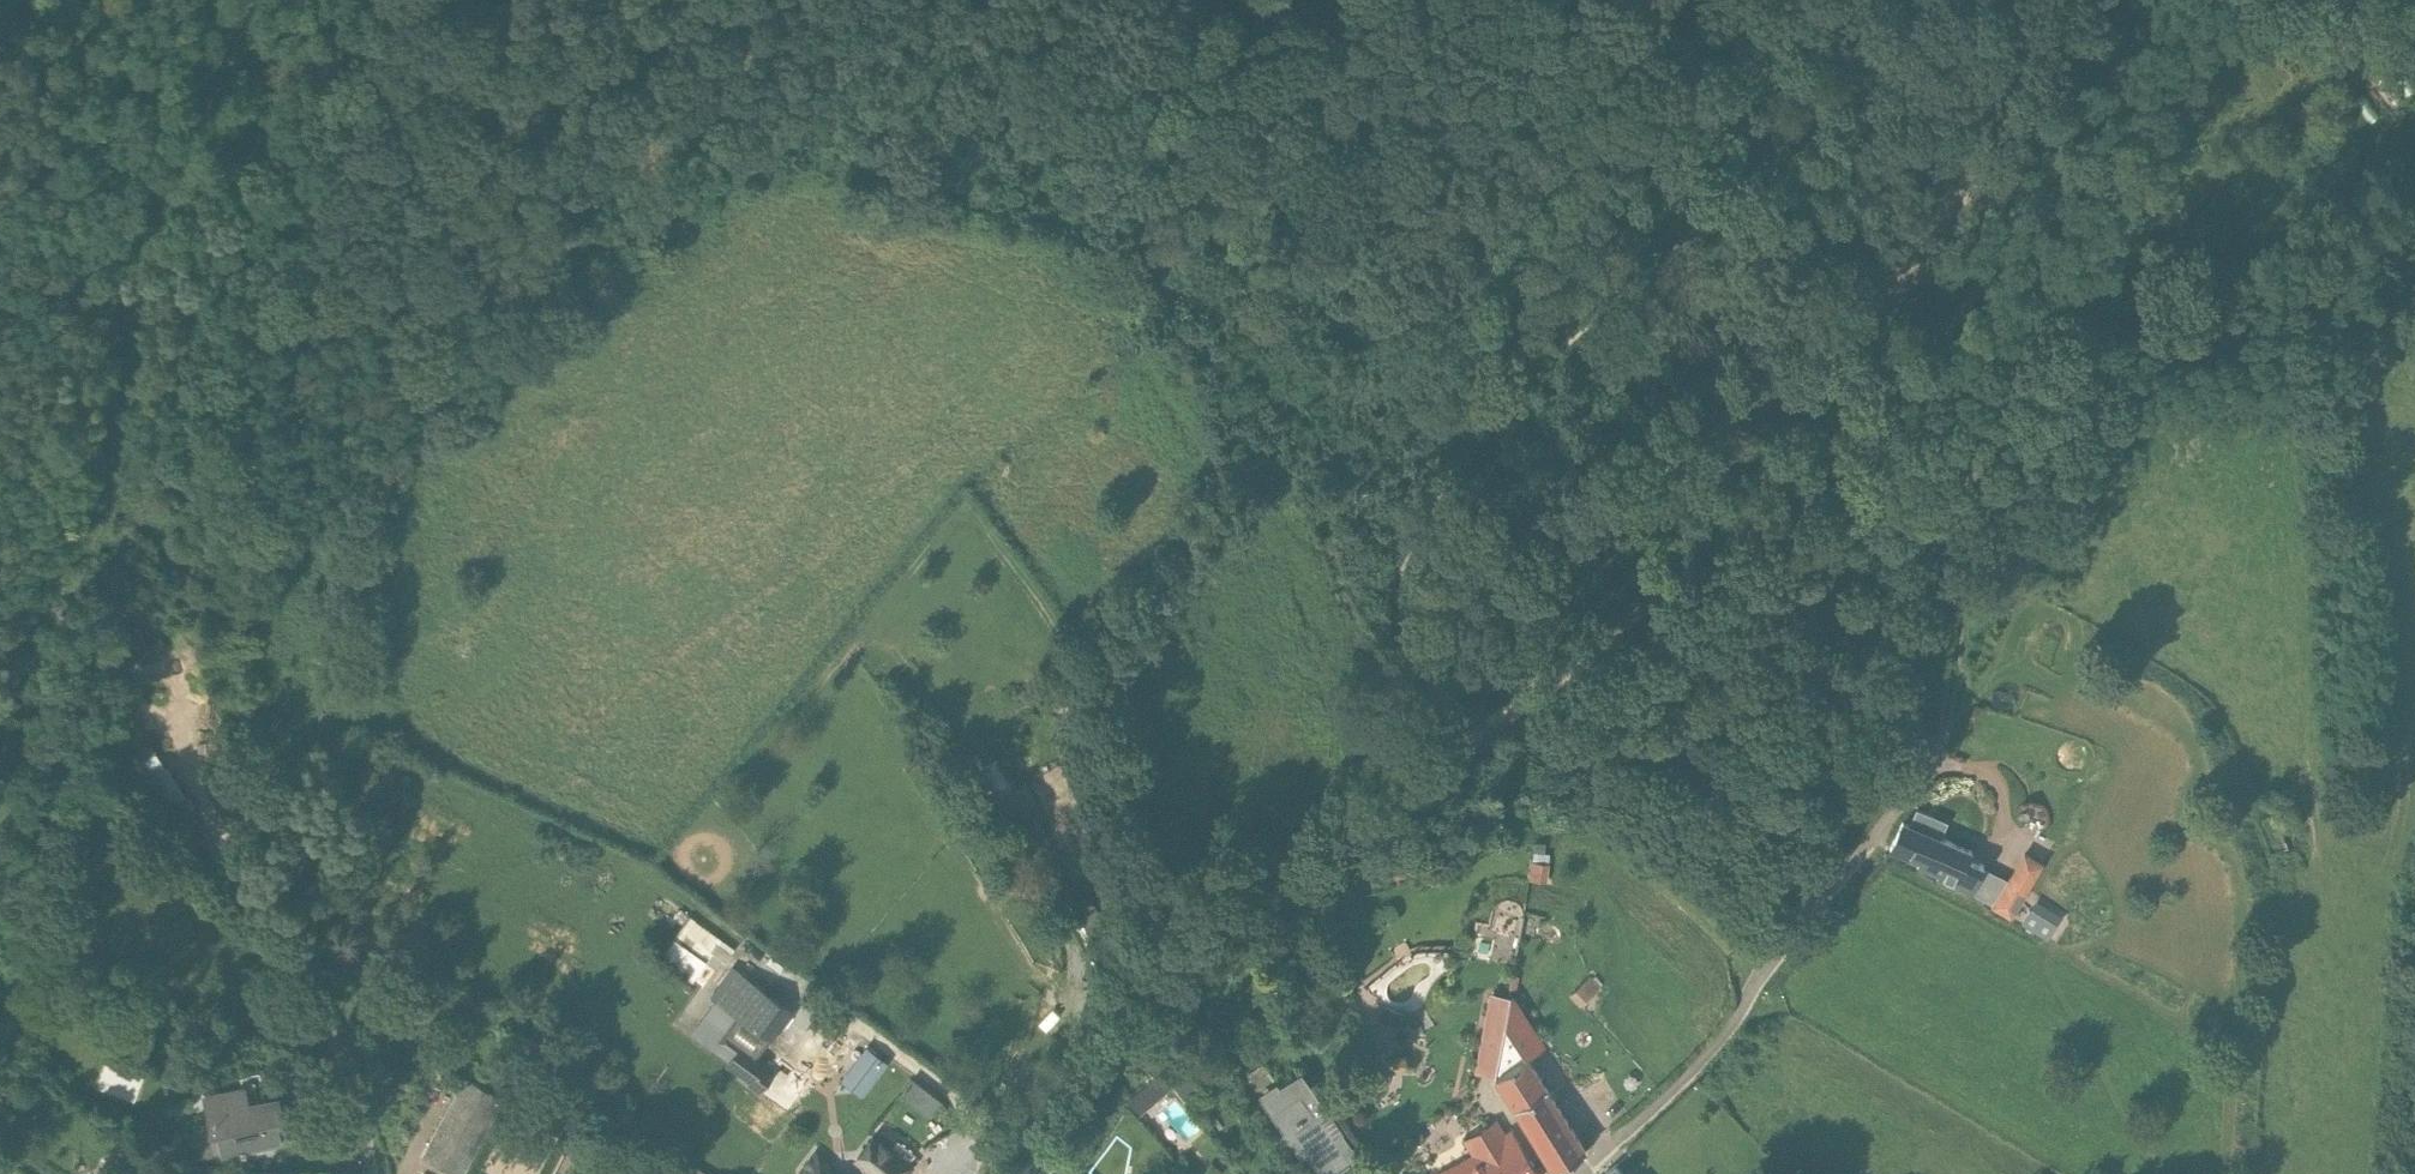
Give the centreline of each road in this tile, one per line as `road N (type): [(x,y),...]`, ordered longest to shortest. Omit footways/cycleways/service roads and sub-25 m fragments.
road 1 (track): [(1173,0),(1188,29),(1215,41),(1333,21),(1600,19),(1658,29),(1684,56),(1695,95),(1694,150),(1675,219),(1643,268),(1471,448),(1396,590),(1406,646),(1465,748)]
road 2 (track): [(355,1102),(314,993),(272,921),(245,823),(221,617),(245,453)]
road 3 (track): [(1465,748),(1352,829),(1233,865),(1177,898),(1100,1080),(1045,1173)]
road 4 (track): [(1533,686),(1624,624),(1900,401),(2035,349)]
road 5 (residential): [(1569,1173),(1658,1107),(1736,1024),(1766,973),(1938,750)]
road 6 (track): [(245,453),(270,467),(362,330),(506,0)]
road 7 (track): [(0,483),(111,290),(255,0)]
road 8 (track): [(333,0),(245,453)]
road 9 (track): [(2035,349),(2414,251)]
road 10 (track): [(1919,392),(1982,335),(2195,184)]

